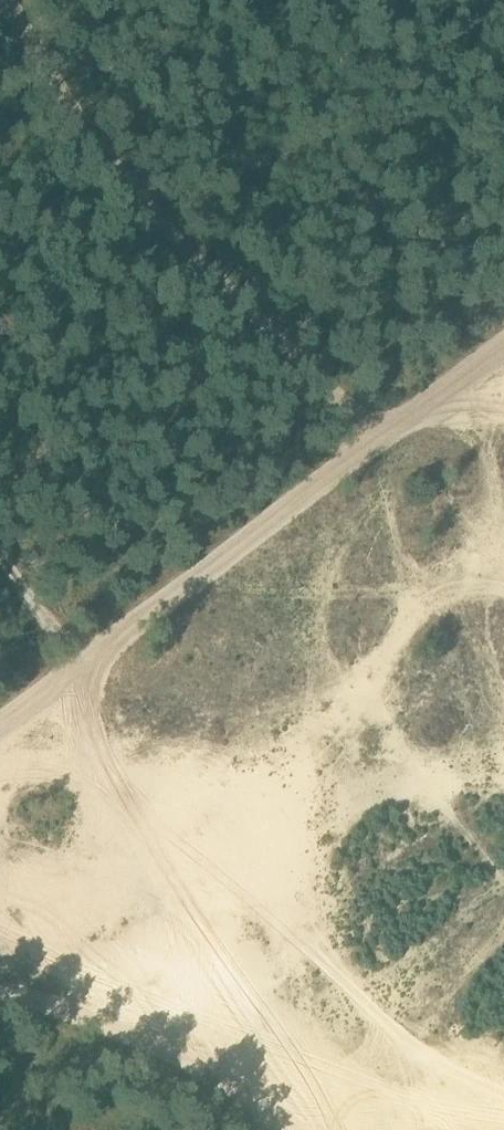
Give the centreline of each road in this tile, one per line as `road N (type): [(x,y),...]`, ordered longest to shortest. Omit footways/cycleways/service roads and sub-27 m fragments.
road 1 (track): [(381,430),(112,167),(14,0)]
road 2 (track): [(503,334),(195,558)]

